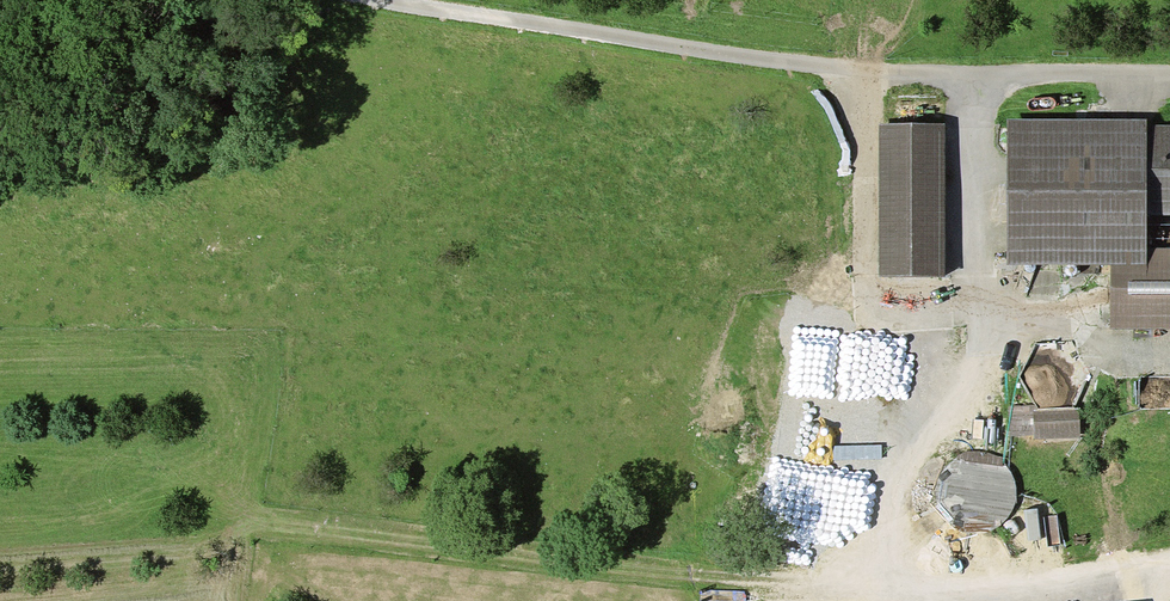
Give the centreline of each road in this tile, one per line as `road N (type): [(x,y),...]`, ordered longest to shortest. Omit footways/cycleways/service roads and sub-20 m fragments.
road 1 (track): [(854,599),(257,517)]
road 2 (track): [(390,0),(744,55),(967,78)]
road 3 (residential): [(967,78),(1169,74)]

